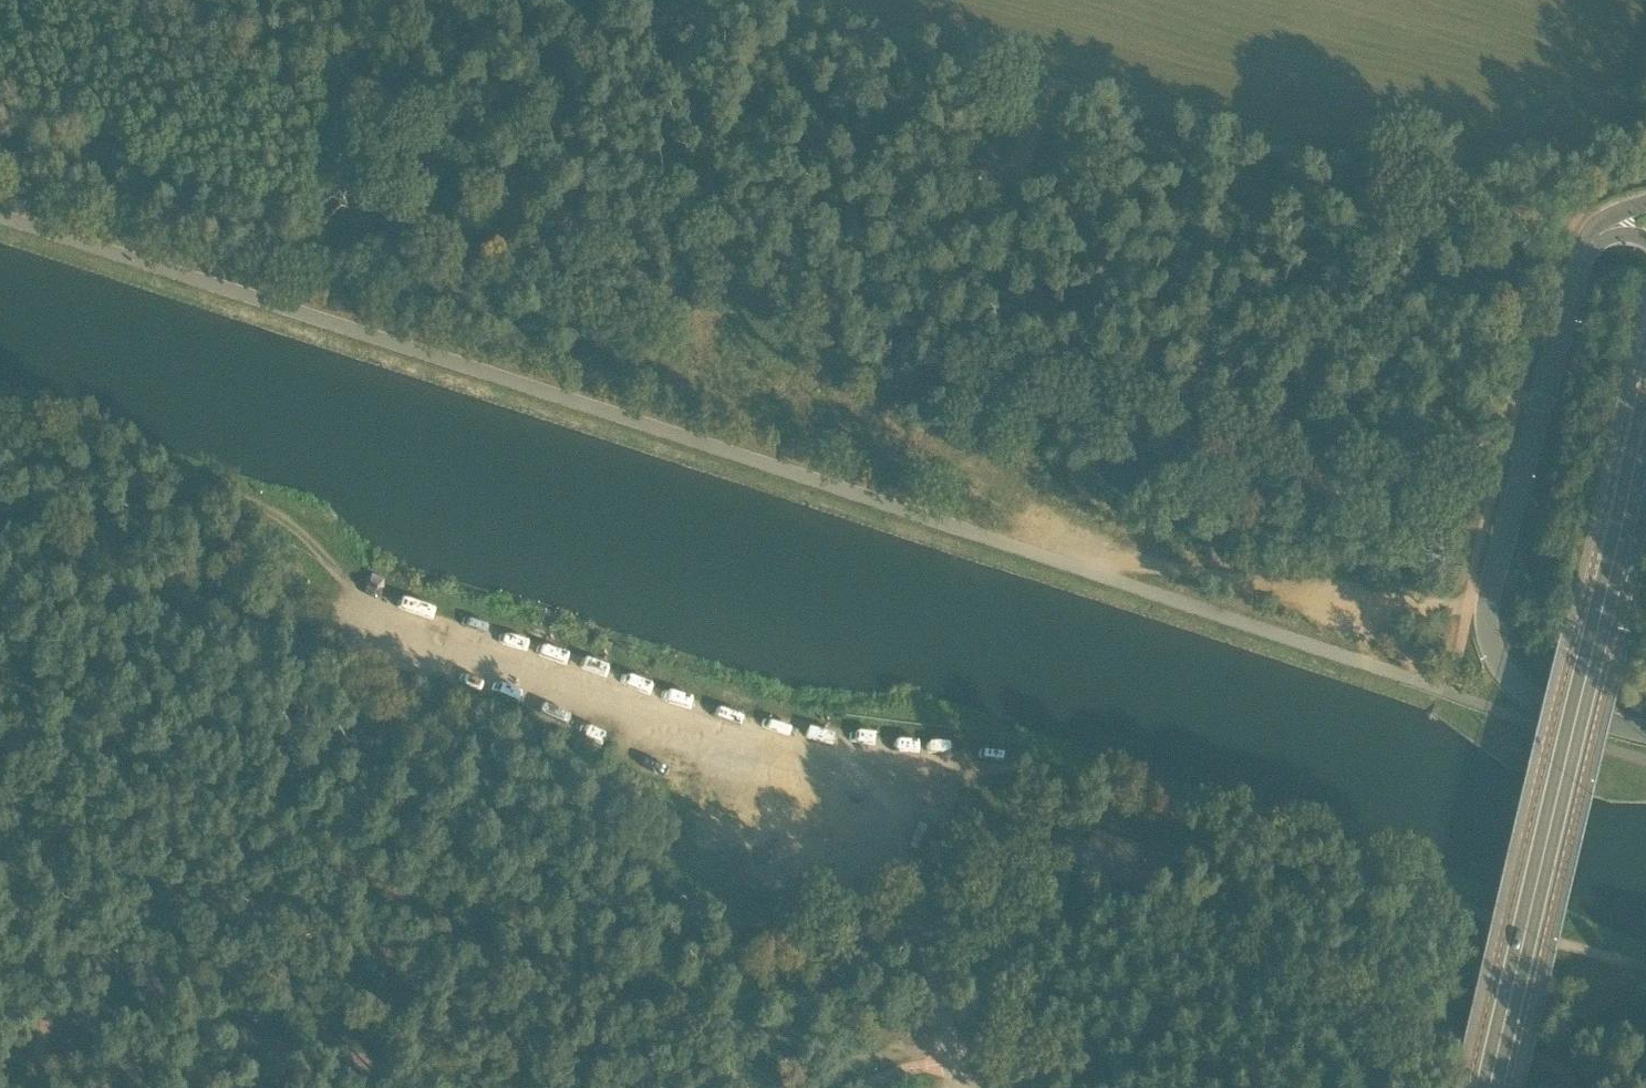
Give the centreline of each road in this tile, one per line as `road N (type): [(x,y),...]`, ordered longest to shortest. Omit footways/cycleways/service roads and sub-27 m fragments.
road 1 (track): [(1062,549),(1015,511),(958,481),(566,370),(452,291),(387,267),(55,175),(0,169)]
road 2 (track): [(0,686),(435,930),(560,979),(857,1059),(951,1058)]
road 3 (track): [(1571,229),(764,0)]
road 4 (track): [(1634,967),(1143,805),(974,761),(882,763)]
road 5 (secondary): [(1490,1087),(1645,419)]
road 6 (unclassified): [(1591,245),(1484,600),(1485,631),(1495,663),(1543,705),(1645,730)]
road 7 (track): [(882,763),(654,724),(423,636)]
road 8 (track): [(423,636),(314,643),(252,636),(139,608),(0,553)]
road 9 (track): [(310,546),(279,513),(169,465),(0,412)]
road 10 (track): [(1379,607),(1062,549)]
road 11 (unclassified): [(924,904),(951,1058),(972,1087)]
road 12 (track): [(882,763),(924,904)]
road 13 (track): [(900,808),(1039,850)]
road 14 (track): [(423,636),(310,546)]

